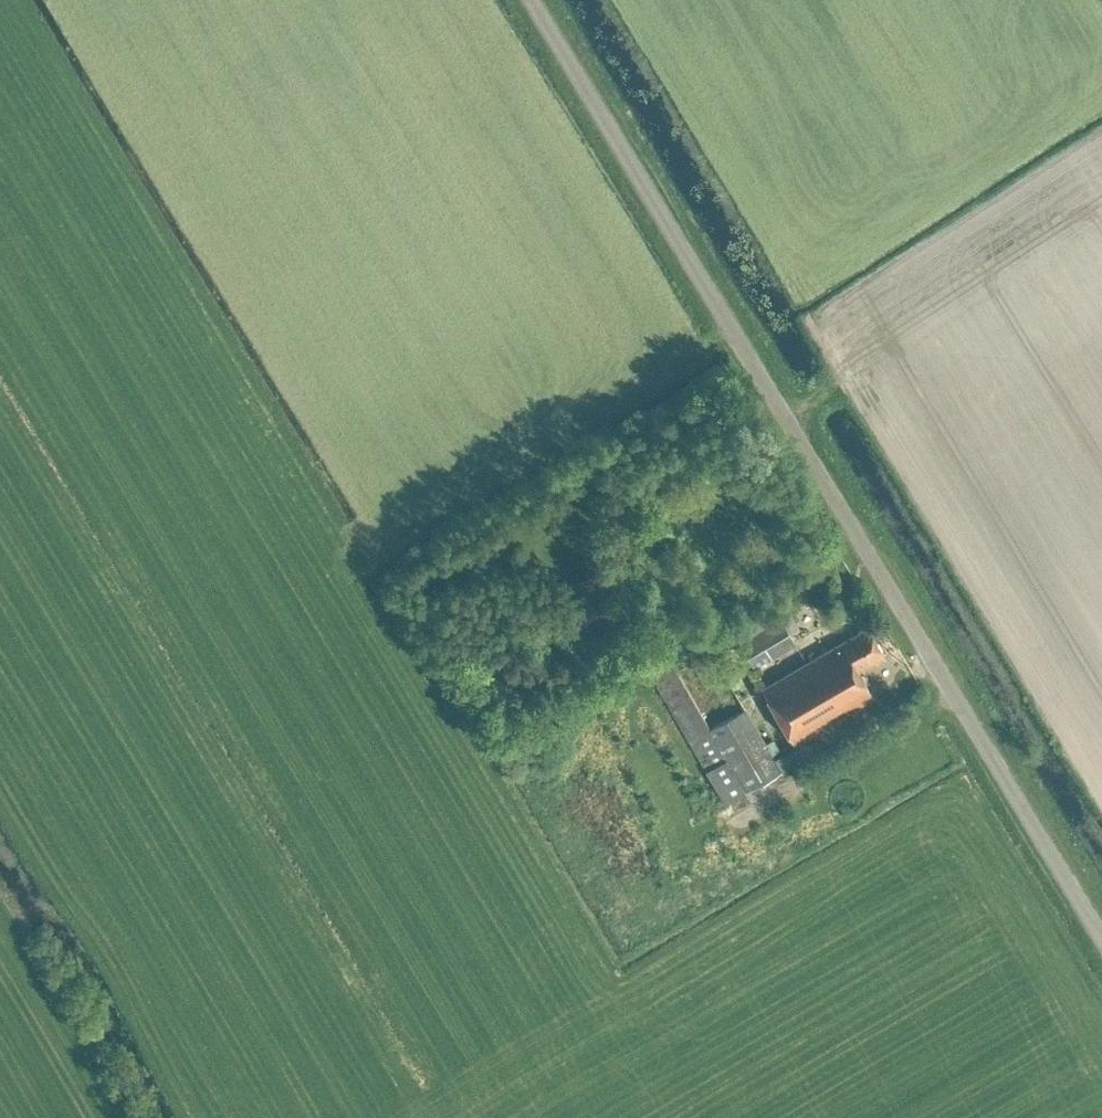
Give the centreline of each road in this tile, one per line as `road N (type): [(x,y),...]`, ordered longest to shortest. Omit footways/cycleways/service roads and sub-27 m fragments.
road 1 (unclassified): [(1101,928),(538,0)]

